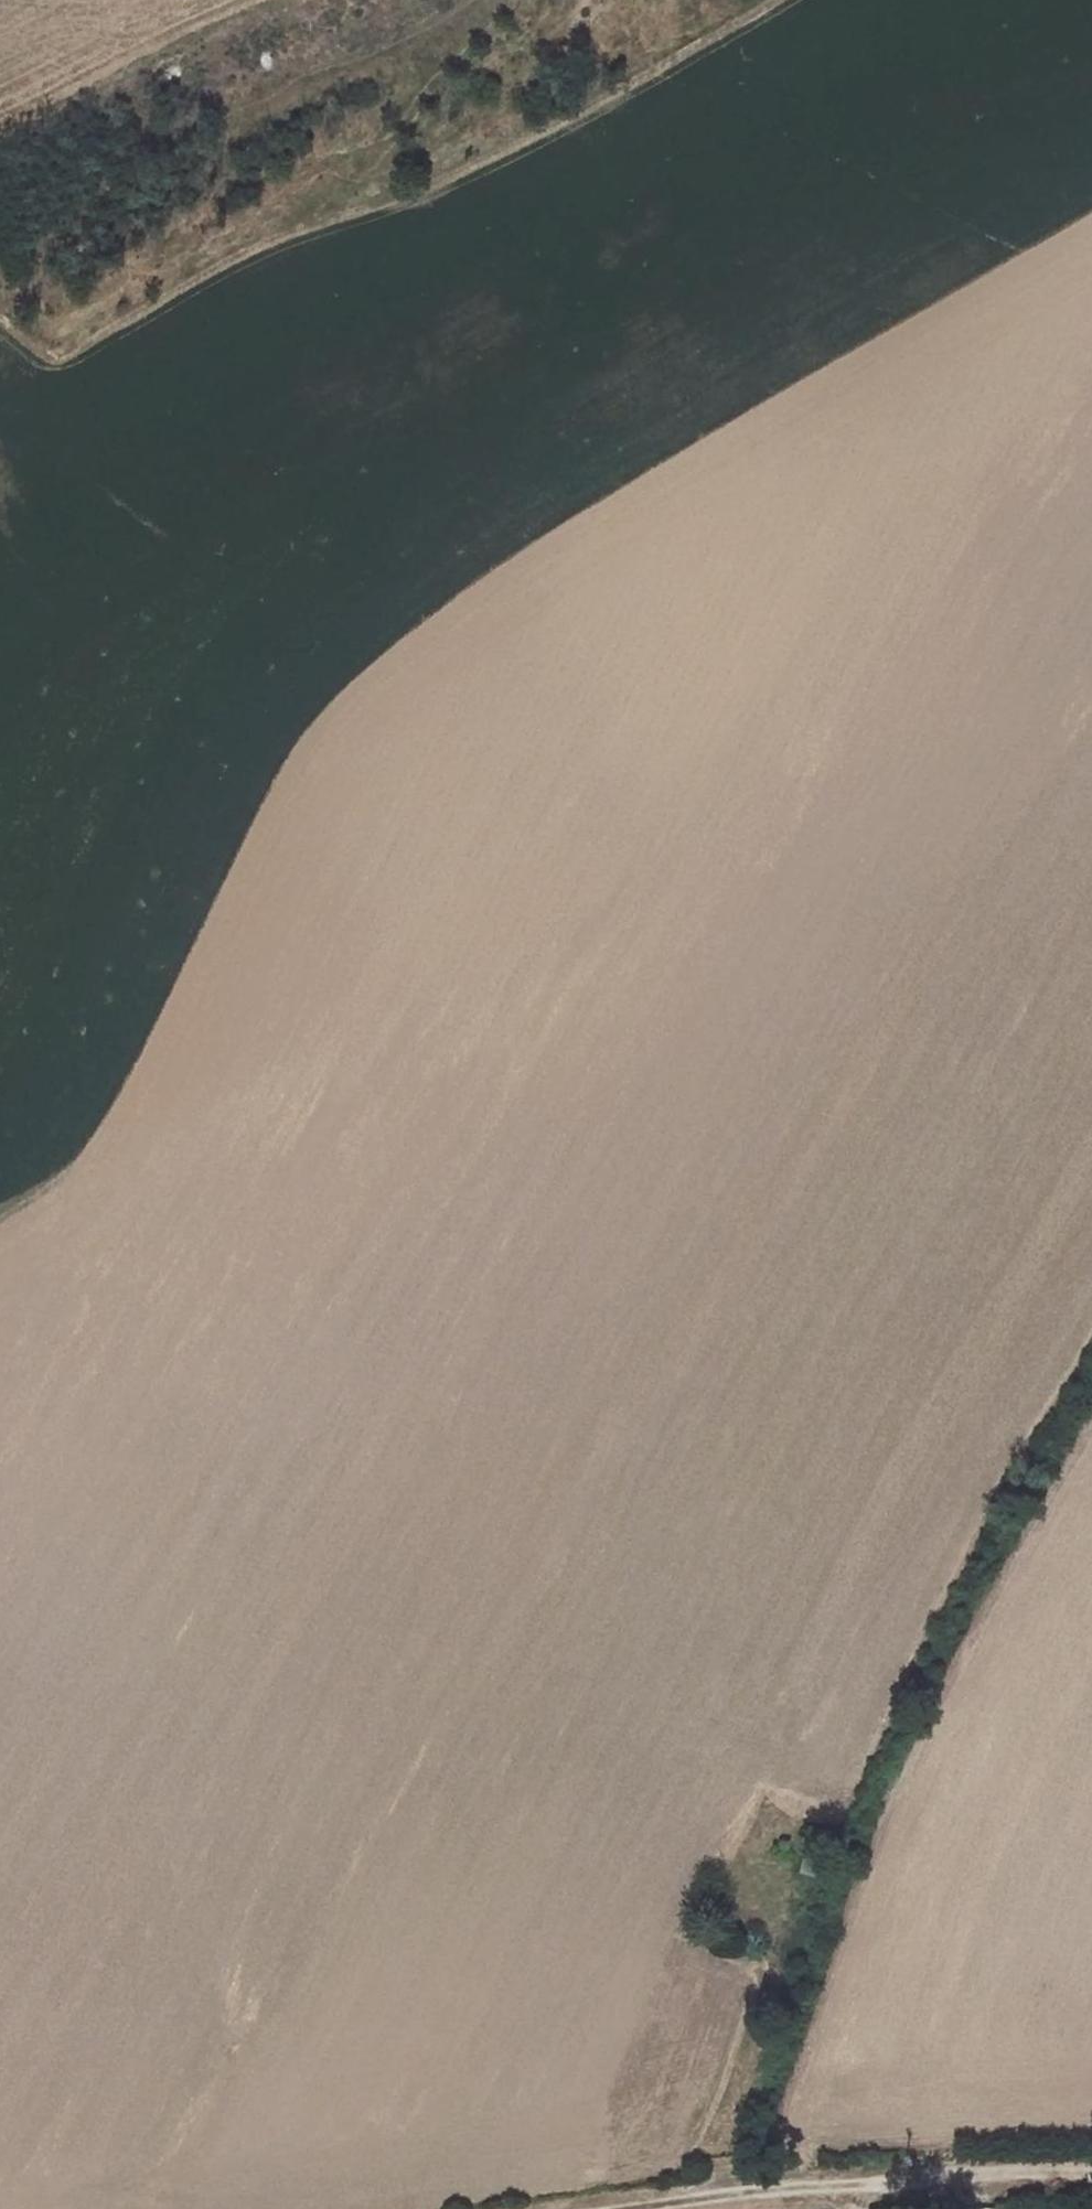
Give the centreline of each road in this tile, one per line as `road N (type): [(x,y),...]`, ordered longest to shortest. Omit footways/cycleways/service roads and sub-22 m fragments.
road 1 (track): [(1091,2178),(734,2195),(628,2208)]

